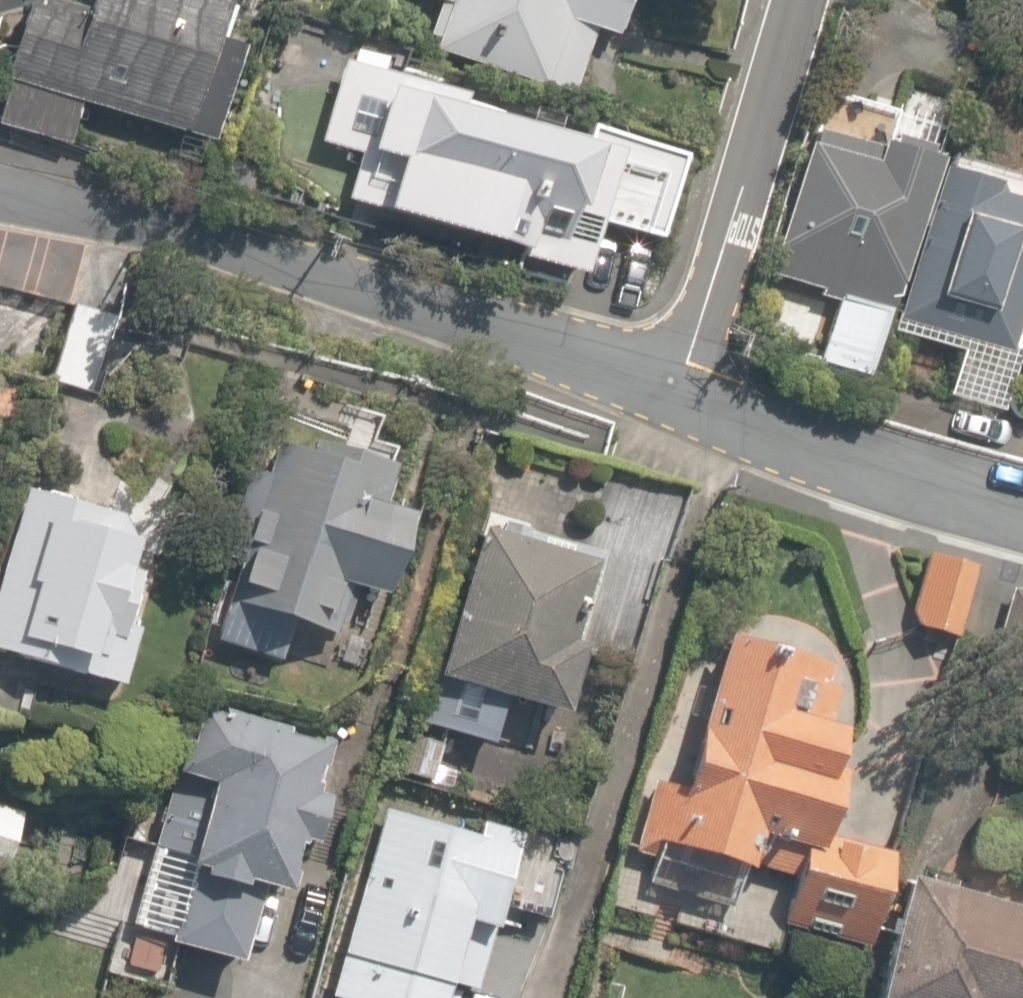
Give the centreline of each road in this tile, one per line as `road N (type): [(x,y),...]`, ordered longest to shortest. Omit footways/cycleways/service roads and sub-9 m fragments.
road 1 (residential): [(0,196),(352,286),(672,397)]
road 2 (residential): [(800,0),(715,291),(672,397)]
road 3 (residential): [(672,397),(1022,502)]

